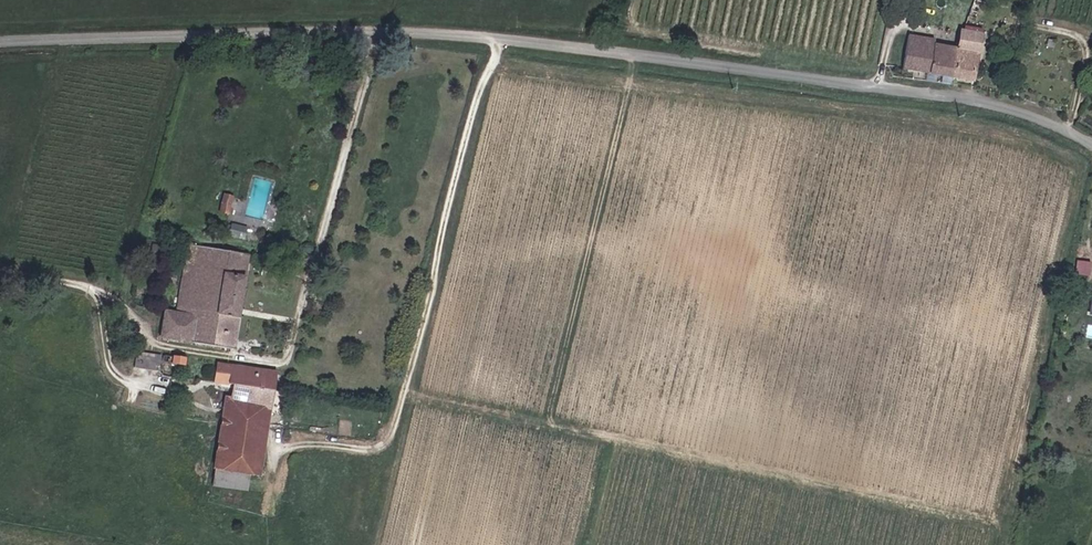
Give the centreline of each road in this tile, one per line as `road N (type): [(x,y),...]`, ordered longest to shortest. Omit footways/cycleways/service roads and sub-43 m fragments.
road 1 (unclassified): [(0,43),(472,34),(989,103),(1091,145)]
road 2 (track): [(506,39),(469,141),(395,433),(384,447),(281,446)]

